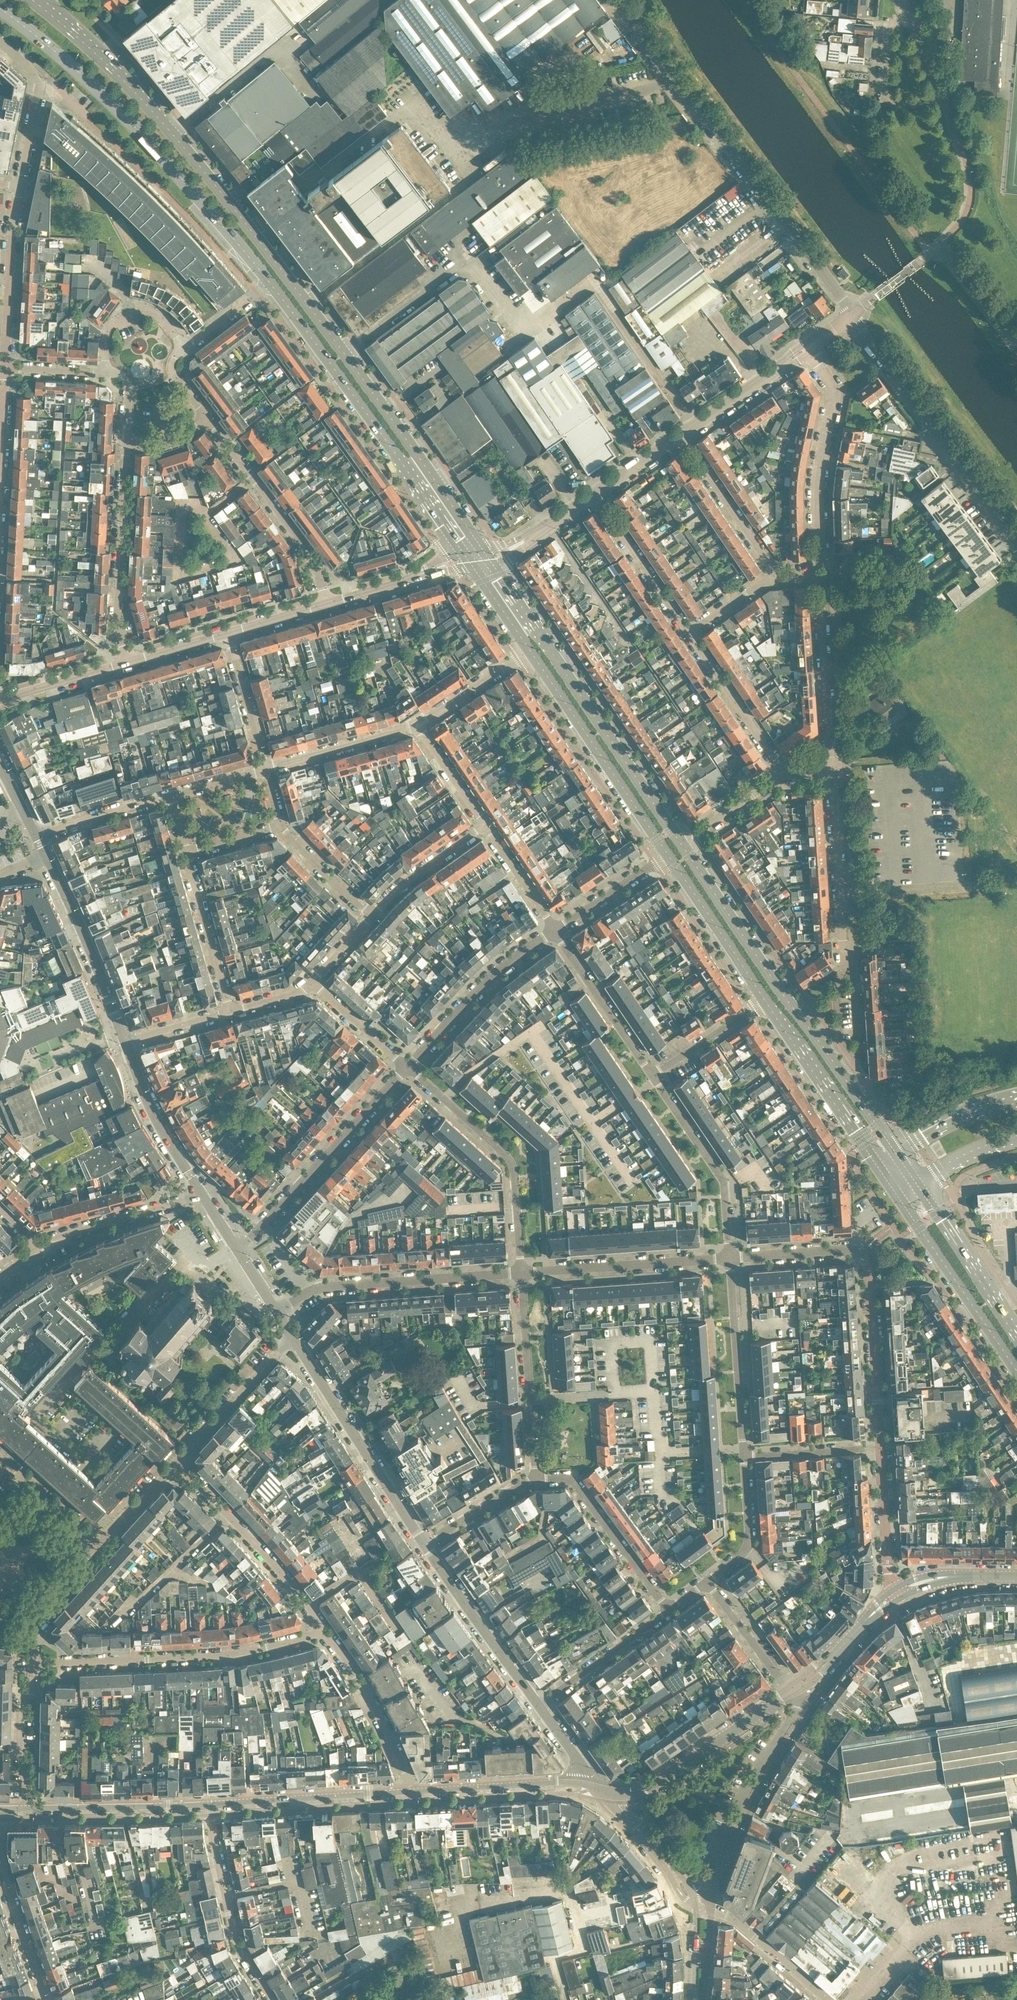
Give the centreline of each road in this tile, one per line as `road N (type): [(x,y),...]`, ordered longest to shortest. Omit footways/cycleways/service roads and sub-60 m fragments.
road 1 (secondary): [(488,556),(151,105),(41,0)]
road 2 (unclassified): [(852,314),(616,0)]
road 3 (secondary): [(0,1),(152,134),(268,284)]
road 4 (secondary): [(891,1145),(679,842)]
road 5 (secondary): [(679,842),(488,556)]
road 6 (secondary): [(268,284),(472,560)]
road 7 (residential): [(31,1663),(230,1654),(324,1630)]
road 8 (unclassified): [(1016,539),(852,314)]
road 9 (residential): [(859,1034),(831,771)]
road 10 (residential): [(277,1312),(319,1287),(521,1272)]
road 11 (residential): [(407,1067),(511,1162),(521,1272)]
road 12 (residential): [(236,1249),(407,1067)]
road 13 (residential): [(423,1545),(292,1337)]
road 14 (residential): [(807,346),(835,401),(822,461),(820,554),(809,576)]
road 15 (secondary): [(532,650),(664,849)]
road 16 (secondary): [(891,1181),(1016,1374)]
road 17 (unclassified): [(852,314),(941,245),(1016,335)]
road 18 (residential): [(324,1630),(263,1551),(177,1462)]
road 19 (residential): [(126,441),(118,612),(130,662)]
road 20 (residential): [(328,604),(305,551),(207,421)]
road 21 (tertiary): [(608,1794),(644,1789),(790,1691)]
road 22 (residential): [(521,1272),(729,1257)]
road 23 (secondary): [(767,996),(883,1169)]
road 24 (residential): [(211,1804),(237,1943),(271,1999)]
road 25 (residential): [(125,1042),(46,853)]
road 26 (residential): [(407,1067),(498,971),(556,928)]
road 27 (residential): [(729,1257),(723,1181),(653,1075)]
road 28 (residential): [(722,1861),(711,1857),(725,1824),(797,1707),(790,1691)]
road 29 (tertiary): [(412,1792),(211,1804)]
road 30 (residential): [(744,1456),(729,1257)]
road 31 (residential): [(536,1476),(572,1479),(669,1610)]
road 32 (residential): [(538,1706),(423,1545)]
road 33 (residential): [(881,1447),(868,1252)]
road 34 (residential): [(522,1287),(536,1476)]
road 35 (residential): [(412,1792),(384,1727),(324,1630)]
road 36 (residential): [(831,771),(821,587)]
road 37 (tertiary): [(211,1804),(29,1808)]
road 38 (tertiary): [(593,1789),(558,1782),(412,1792)]
road 39 (residential): [(5,368),(21,187)]
road 40 (secondary): [(1016,1332),(918,1180)]
road 41 (secondary): [(664,849),(767,996)]
road 42 (residential): [(653,1075),(556,928)]
road 43 (residential): [(774,578),(679,432)]
road 44 (residential): [(37,1251),(201,1194)]
road 45 (residential): [(689,634),(593,492)]
road 46 (residential): [(201,1194),(159,1126),(125,1042)]
road 47 (residential): [(177,1462),(292,1337)]
road 48 (residential): [(784,773),(689,634)]
road 49 (residential): [(828,1999),(733,1918),(696,1904)]
road 50 (residential): [(187,853),(230,1011)]
road 51 (residential): [(538,1706),(669,1610)]
road 52 (residential): [(265,769),(417,725)]
road 53 (unclassified): [(679,432),(807,346)]
road 54 (unclassified): [(328,604),(472,560)]
road 55 (residential): [(47,1999),(0,1857)]
road 56 (residential): [(29,1808),(20,1703),(30,1693),(31,1663)]
road 57 (residential): [(911,20),(890,25),(884,97),(906,104),(936,92)]
road 58 (residential): [(485,825),(372,916)]
road 59 (residential): [(708,1583),(749,1543),(744,1456)]
road 60 (residential): [(228,632),(265,769)]
road 61 (residential): [(897,1587),(881,1447)]
road 62 (residential): [(696,1904),(608,1794)]
road 63 (residential): [(37,837),(171,796)]
road 64 (residential): [(729,1257),(868,1252)]
road 65 (residential): [(767,996),(653,1075)]
road 66 (residential): [(881,1447),(744,1456)]
road 67 (residential): [(417,725),(532,650)]
road 68 (residential): [(184,349),(159,317),(140,313),(110,329),(107,372)]
road 69 (residential): [(708,1583),(790,1691)]
road 70 (unclassified): [(0,700),(130,662)]
road 71 (tertiary): [(1016,1096),(948,1115),(891,1145)]
road 72 (residential): [(556,928),(664,849)]
road 73 (residential): [(536,1476),(423,1545)]
road 74 (residential): [(372,916),(280,825)]
road 75 (residential): [(407,1067),(312,982)]
road 76 (residential): [(679,842),(784,773)]
road 77 (residential): [(485,825),(556,928)]
road 78 (unclassified): [(488,556),(593,492)]
road 79 (residential): [(6,1464),(95,1547)]
road 80 (residential): [(417,725),(485,825)]

